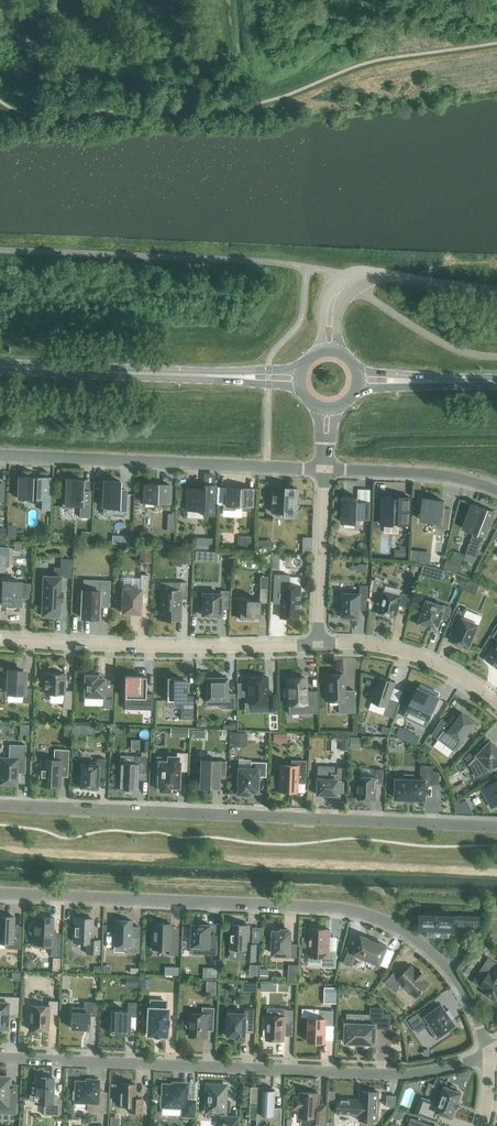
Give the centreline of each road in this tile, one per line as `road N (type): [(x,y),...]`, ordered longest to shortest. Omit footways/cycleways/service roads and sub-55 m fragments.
road 1 (residential): [(0,894),(369,913),(405,930),(448,967),(490,1053)]
road 2 (residential): [(496,825),(0,804)]
road 3 (residential): [(0,1057),(407,1071),(490,1053)]
road 4 (residential): [(325,469),(0,455)]
road 5 (residential): [(317,646),(0,641)]
road 6 (primary): [(193,375),(0,367)]
road 7 (residential): [(496,706),(407,656),(317,646)]
road 8 (unclassified): [(330,311),(341,288),(371,275),(496,293)]
road 9 (residential): [(317,646),(325,469)]
road 10 (residential): [(496,492),(458,477),(325,469)]

